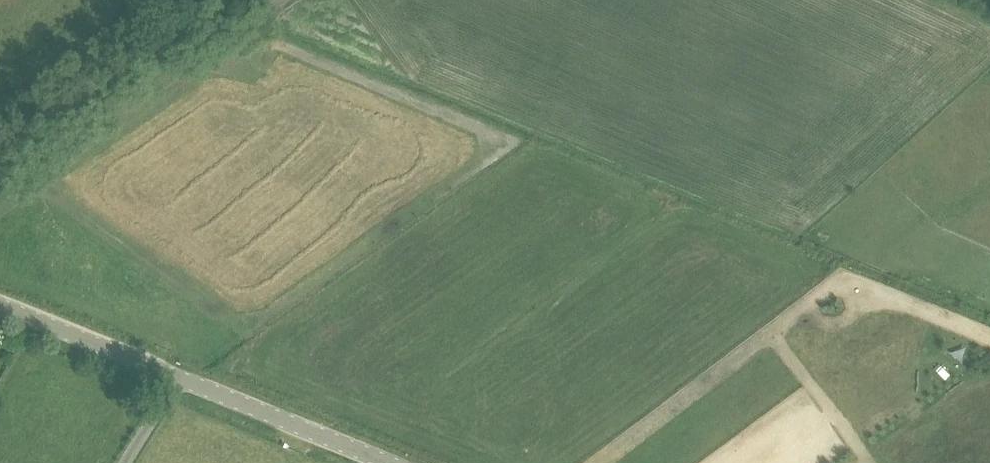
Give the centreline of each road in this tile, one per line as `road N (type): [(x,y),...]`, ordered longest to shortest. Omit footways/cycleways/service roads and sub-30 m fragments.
road 1 (track): [(0,149),(222,0)]
road 2 (unclassified): [(391,462),(175,375)]
road 3 (unclassified): [(175,375),(0,304)]

